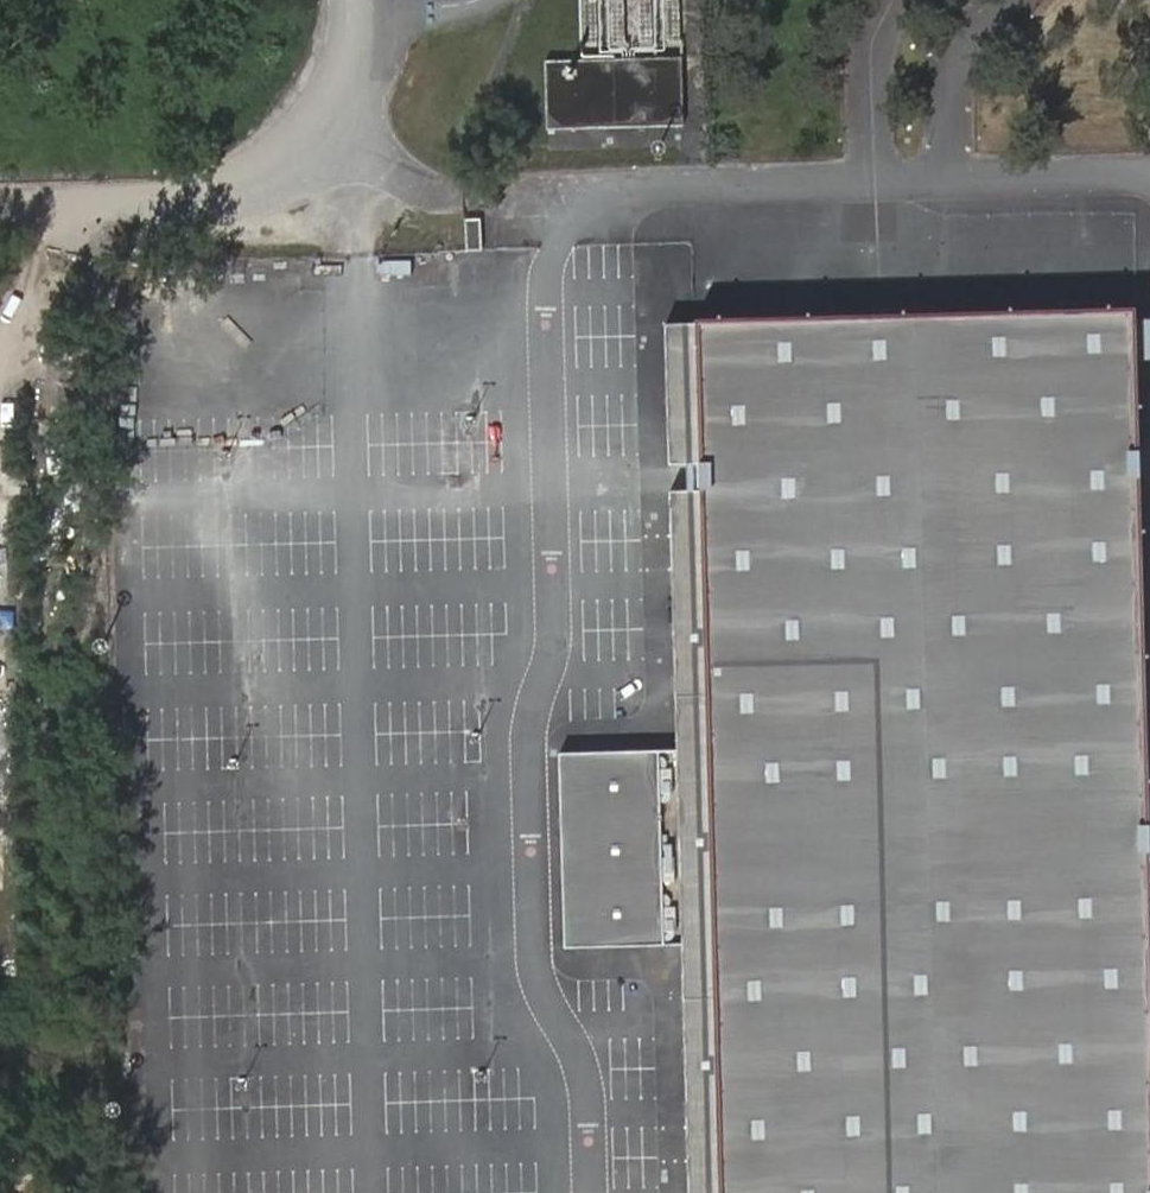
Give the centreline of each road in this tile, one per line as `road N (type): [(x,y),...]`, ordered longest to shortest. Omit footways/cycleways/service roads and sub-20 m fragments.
road 1 (residential): [(352,0),(341,59),(312,115),(246,176),(131,198),(0,202)]

